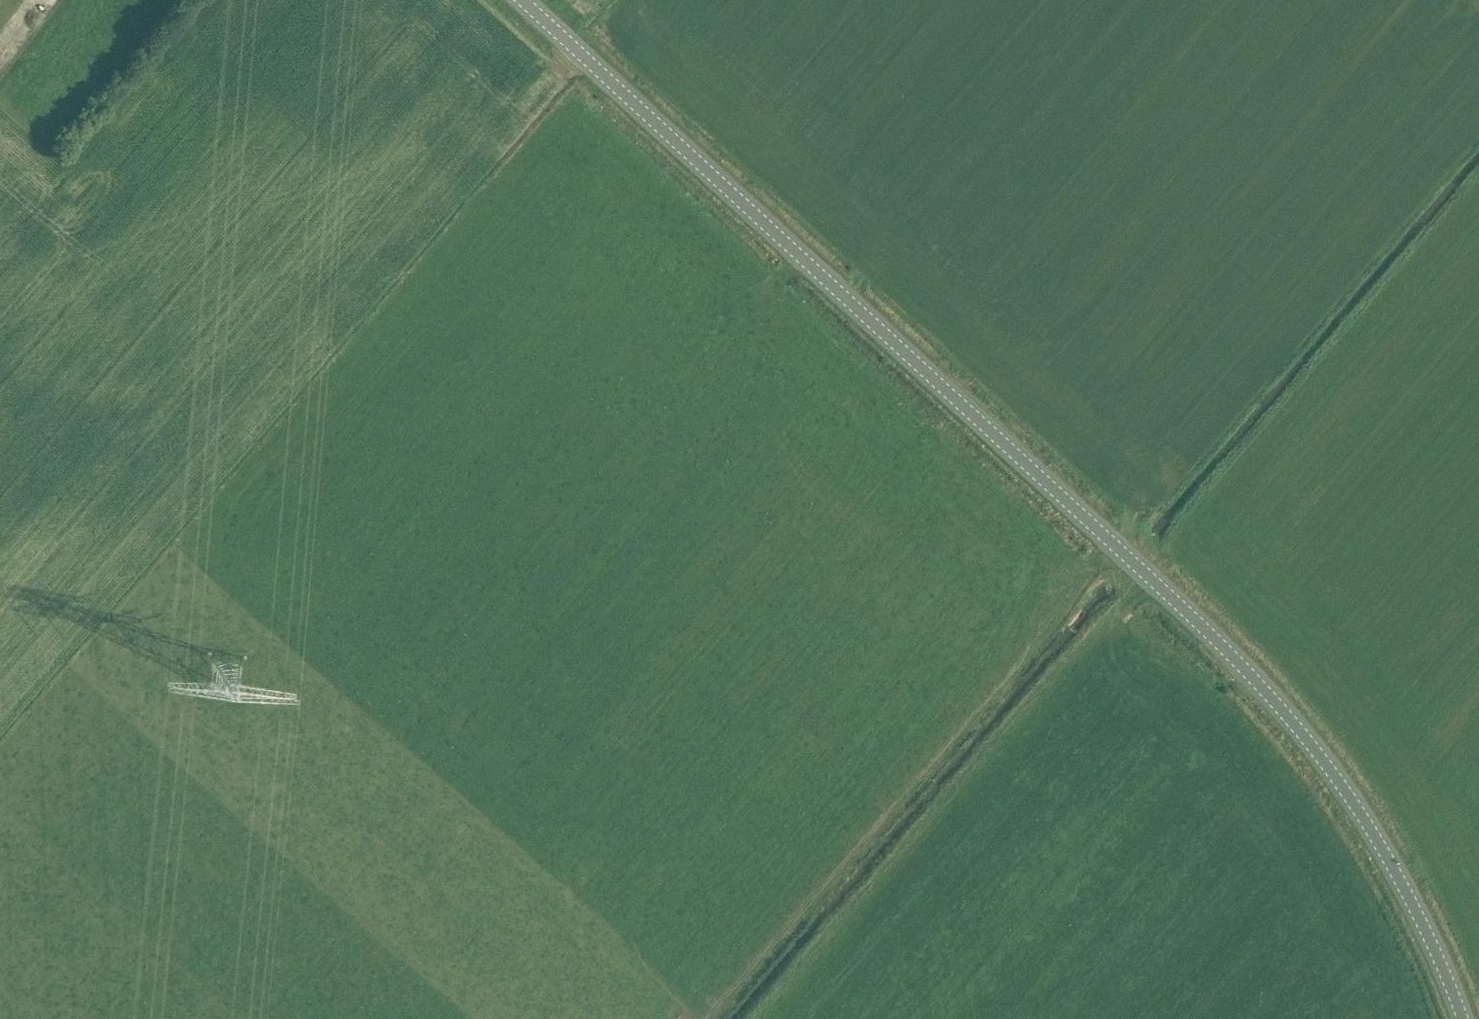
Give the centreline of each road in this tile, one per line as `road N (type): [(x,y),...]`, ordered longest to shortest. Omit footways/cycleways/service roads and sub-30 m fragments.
road 1 (tertiary): [(1467,1018),(1435,930),(1392,851),(1297,722),(528,0)]
road 2 (track): [(643,988),(747,955),(1112,546)]
road 3 (track): [(282,669),(677,1018)]

